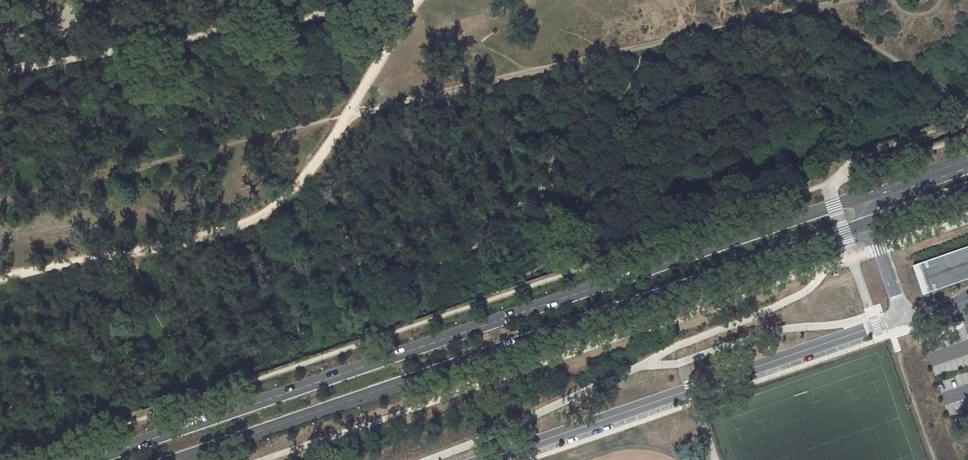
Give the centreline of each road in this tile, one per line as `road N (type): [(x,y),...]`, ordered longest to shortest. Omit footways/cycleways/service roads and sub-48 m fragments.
road 1 (primary): [(863,197),(90,459)]
road 2 (primary): [(175,459),(872,224)]
road 3 (unclassified): [(489,459),(906,319)]

